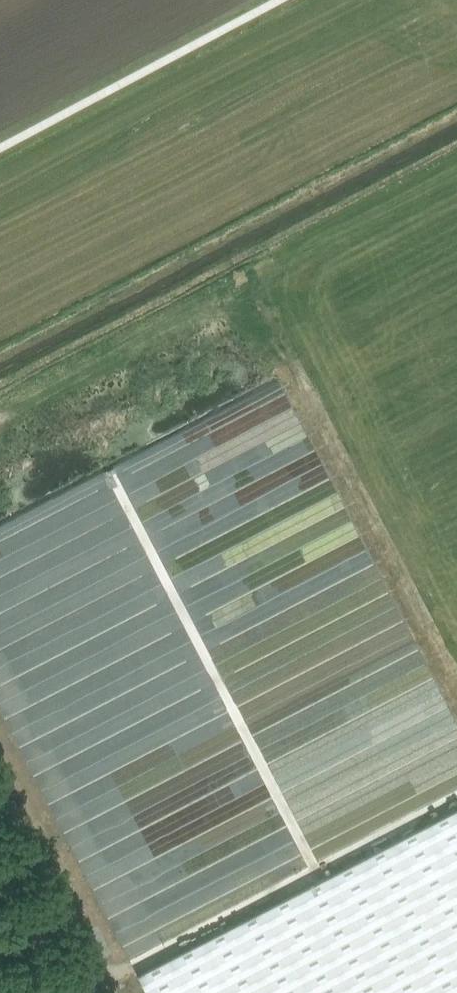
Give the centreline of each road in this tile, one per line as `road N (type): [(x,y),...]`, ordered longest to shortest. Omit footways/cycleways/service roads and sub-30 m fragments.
road 1 (unclassified): [(75,992),(0,847)]

